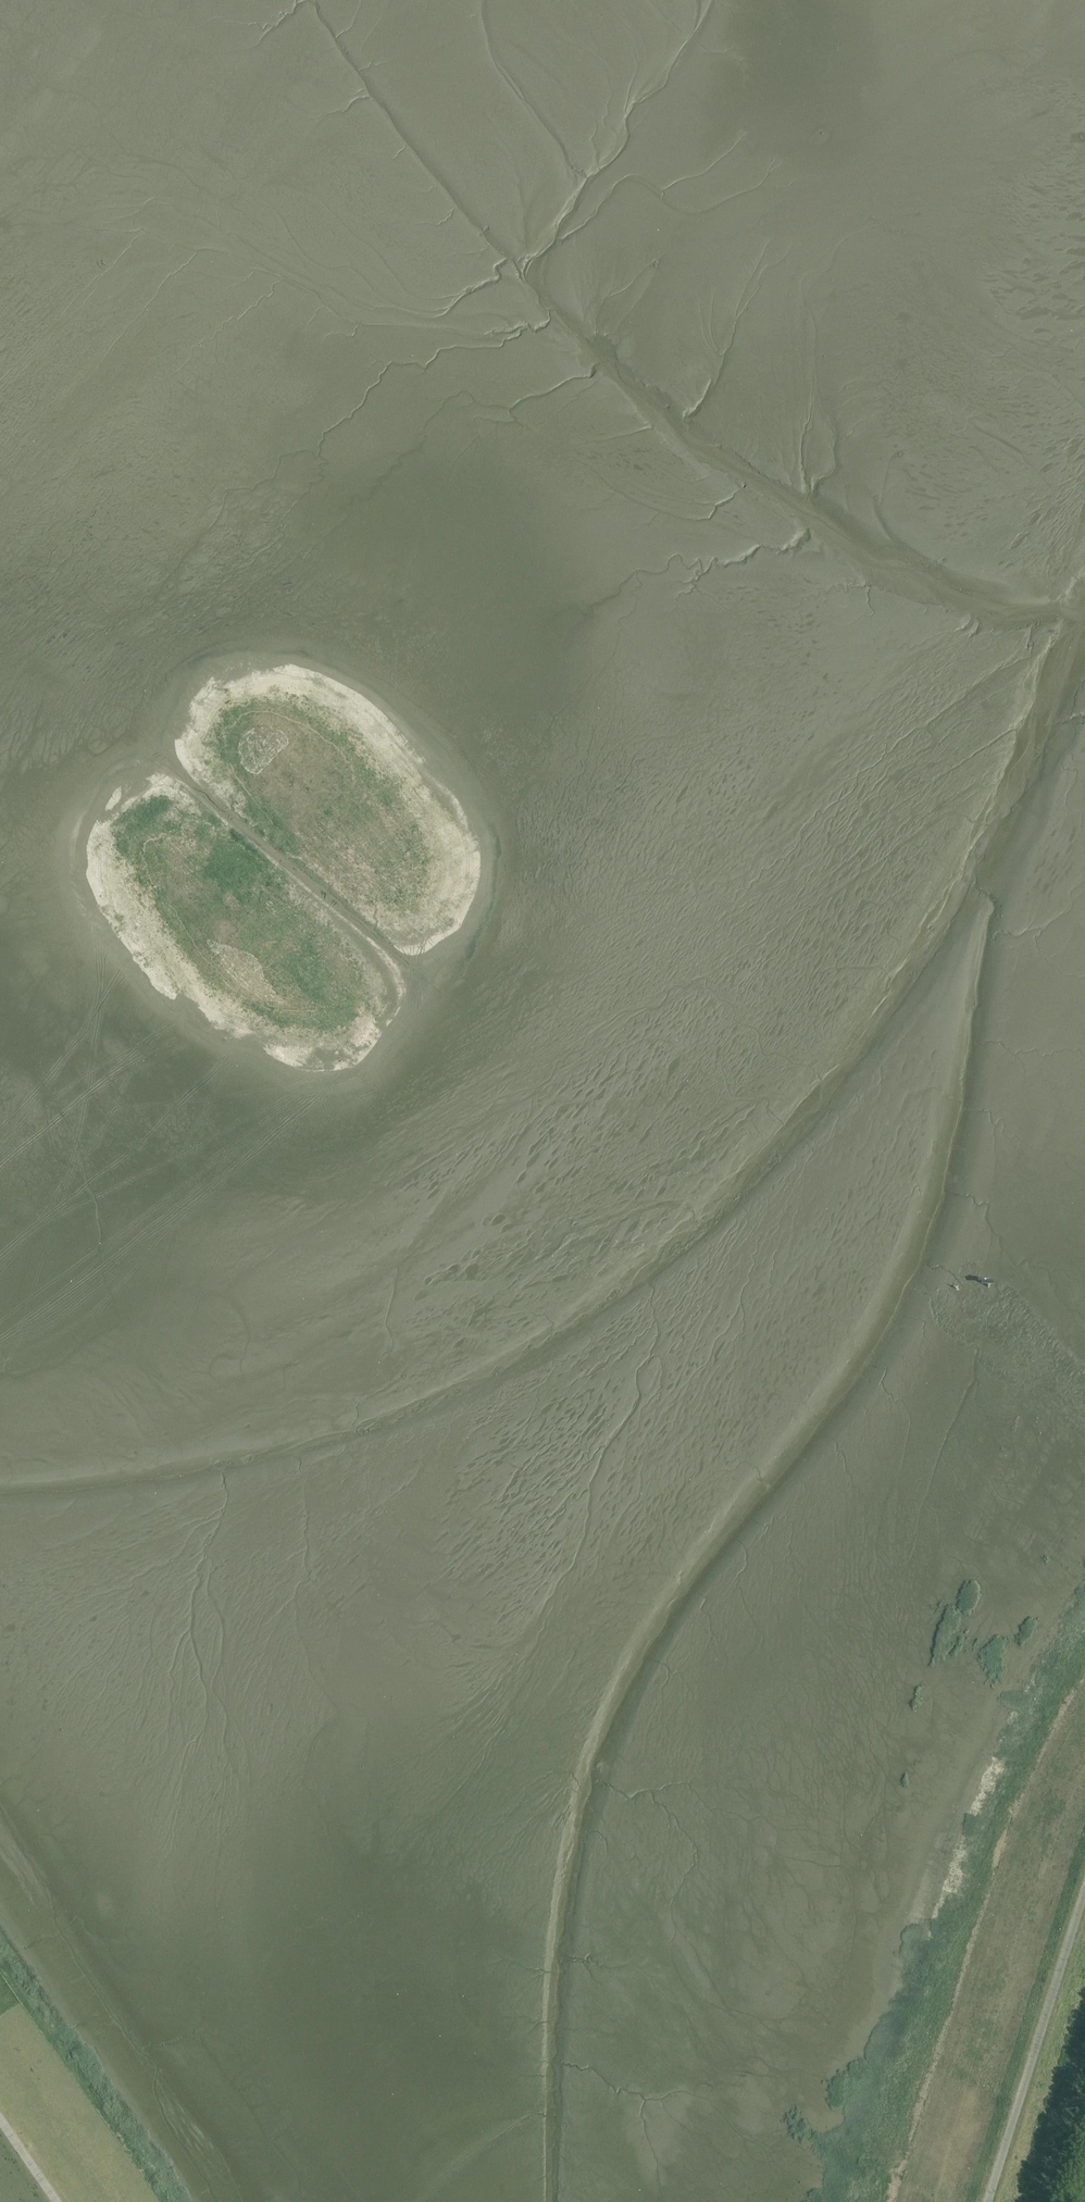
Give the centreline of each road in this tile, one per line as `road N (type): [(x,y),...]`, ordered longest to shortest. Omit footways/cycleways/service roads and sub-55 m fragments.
road 1 (track): [(0,1419),(1012,716),(1084,704)]
road 2 (unclassified): [(991,2201),(1084,1906)]

